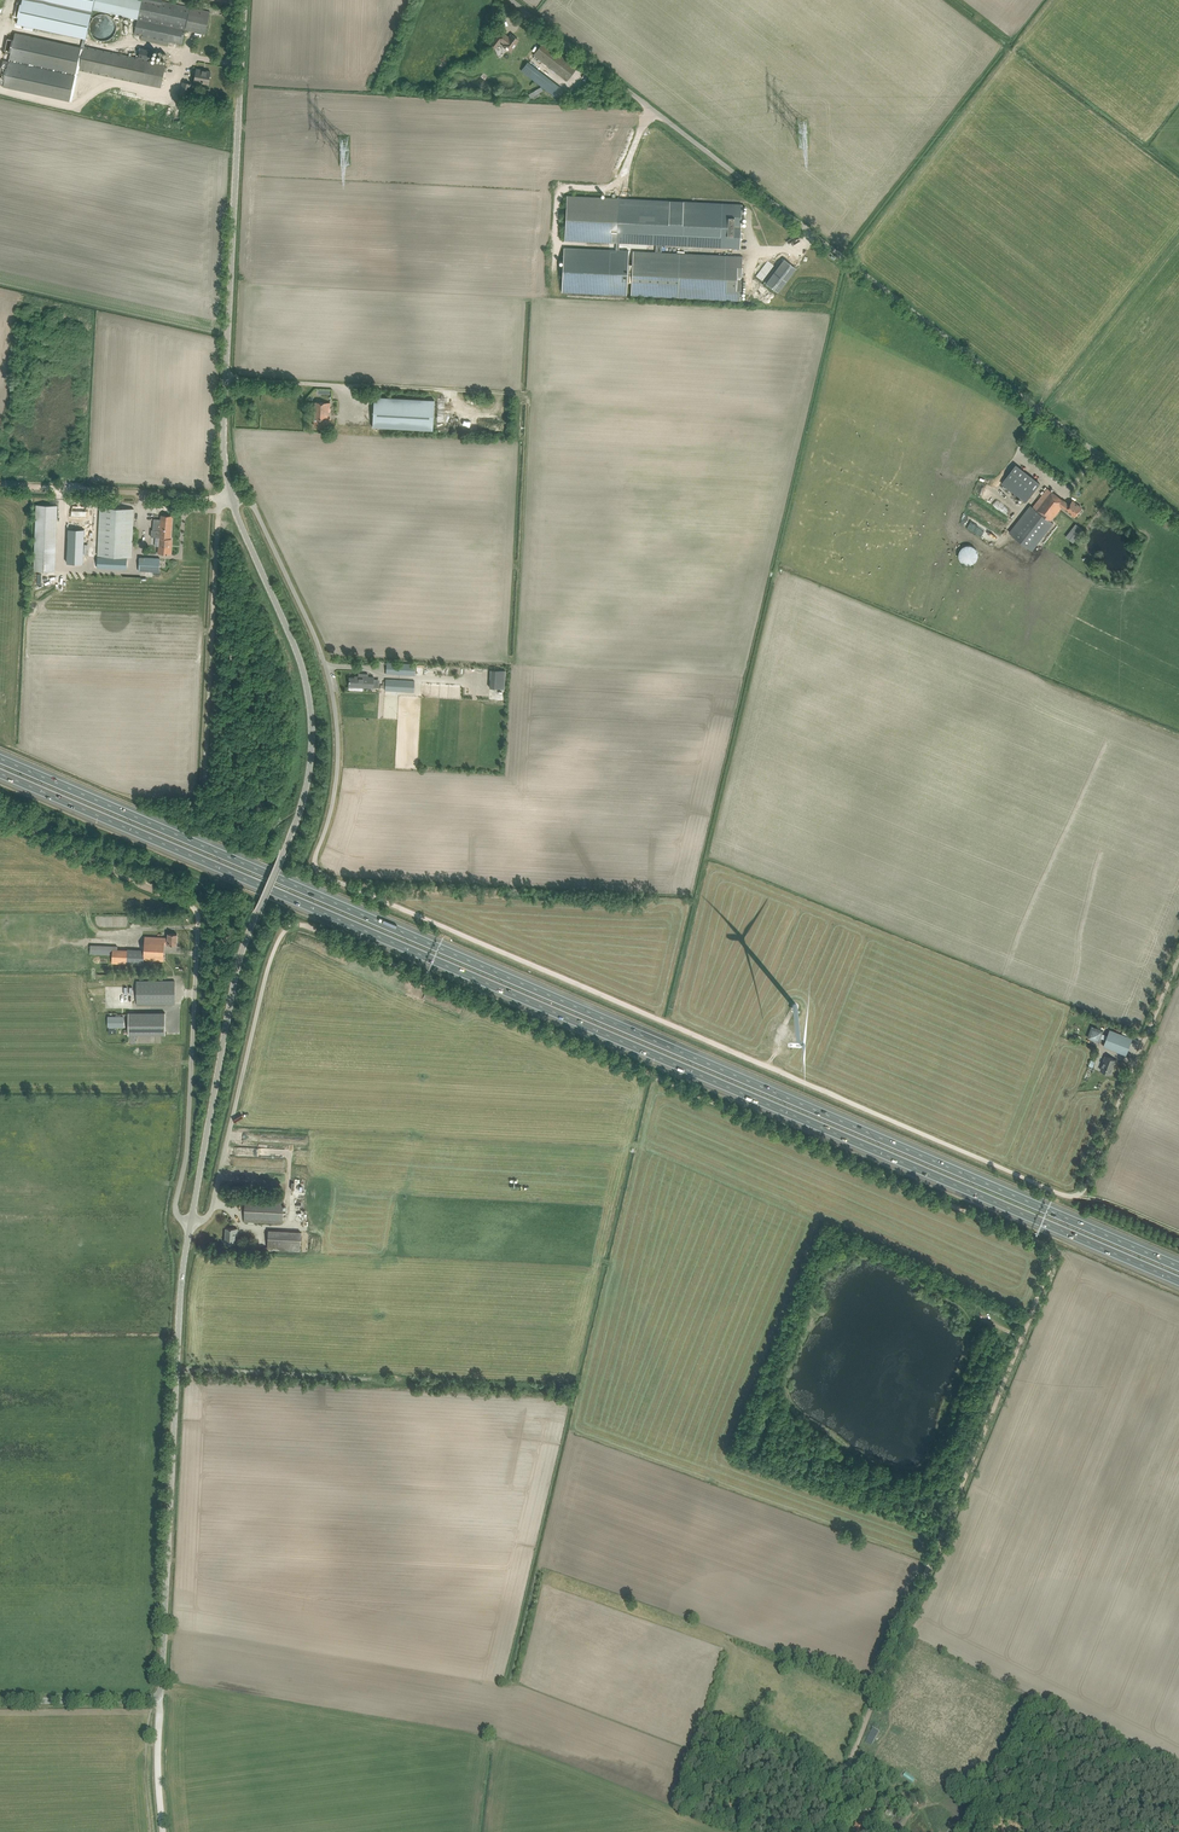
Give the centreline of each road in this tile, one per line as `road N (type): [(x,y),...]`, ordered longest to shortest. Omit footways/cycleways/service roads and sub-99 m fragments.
road 1 (track): [(298,927),(1056,1245),(819,1831)]
road 2 (motorway): [(1178,1266),(0,754)]
road 3 (motorway): [(0,772),(1178,1281)]
road 4 (unclassified): [(1178,521),(502,0)]
road 5 (track): [(1075,1203),(368,895)]
road 6 (unclassified): [(191,1226),(160,1703)]
road 7 (unclassified): [(368,895),(314,864),(337,767),(329,676),(253,504),(231,500)]
road 8 (unclassified): [(262,904),(308,784),(312,724),(299,658),(231,500)]
road 9 (unclassified): [(226,380),(244,0)]
road 10 (track): [(177,1372),(554,1392)]
road 11 (unclassified): [(191,1226),(209,1219),(270,965),(284,932),(298,927)]
road 12 (unclassified): [(262,904),(242,955),(191,1226)]
road 13 (unclassified): [(191,1226),(178,1211),(192,1109),(200,917)]
road 14 (unclassified): [(524,395),(226,380)]
road 15 (track): [(1075,1203),(1178,948)]
road 16 (track): [(229,494),(178,502),(0,489)]
road 17 (unclassified): [(0,1706),(160,1703)]
road 18 (track): [(0,818),(125,879)]
road 19 (unclassified): [(163,1831),(160,1703)]
road 20 (unclassified): [(231,500),(226,380)]

